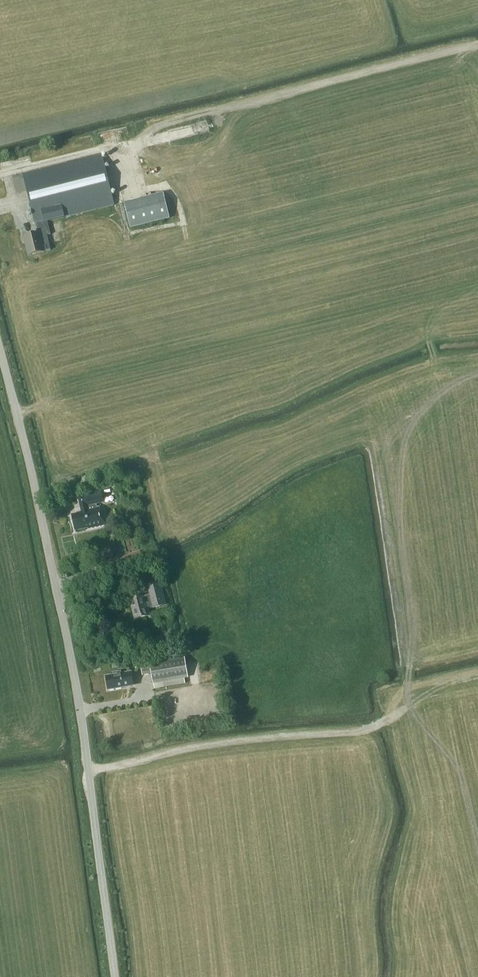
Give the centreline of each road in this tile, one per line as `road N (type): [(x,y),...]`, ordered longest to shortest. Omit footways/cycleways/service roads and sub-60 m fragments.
road 1 (unclassified): [(115,976),(75,679),(0,349)]
road 2 (track): [(88,768),(222,741),(371,729),(409,687),(477,670)]
road 3 (track): [(141,143),(162,124),(477,43)]

